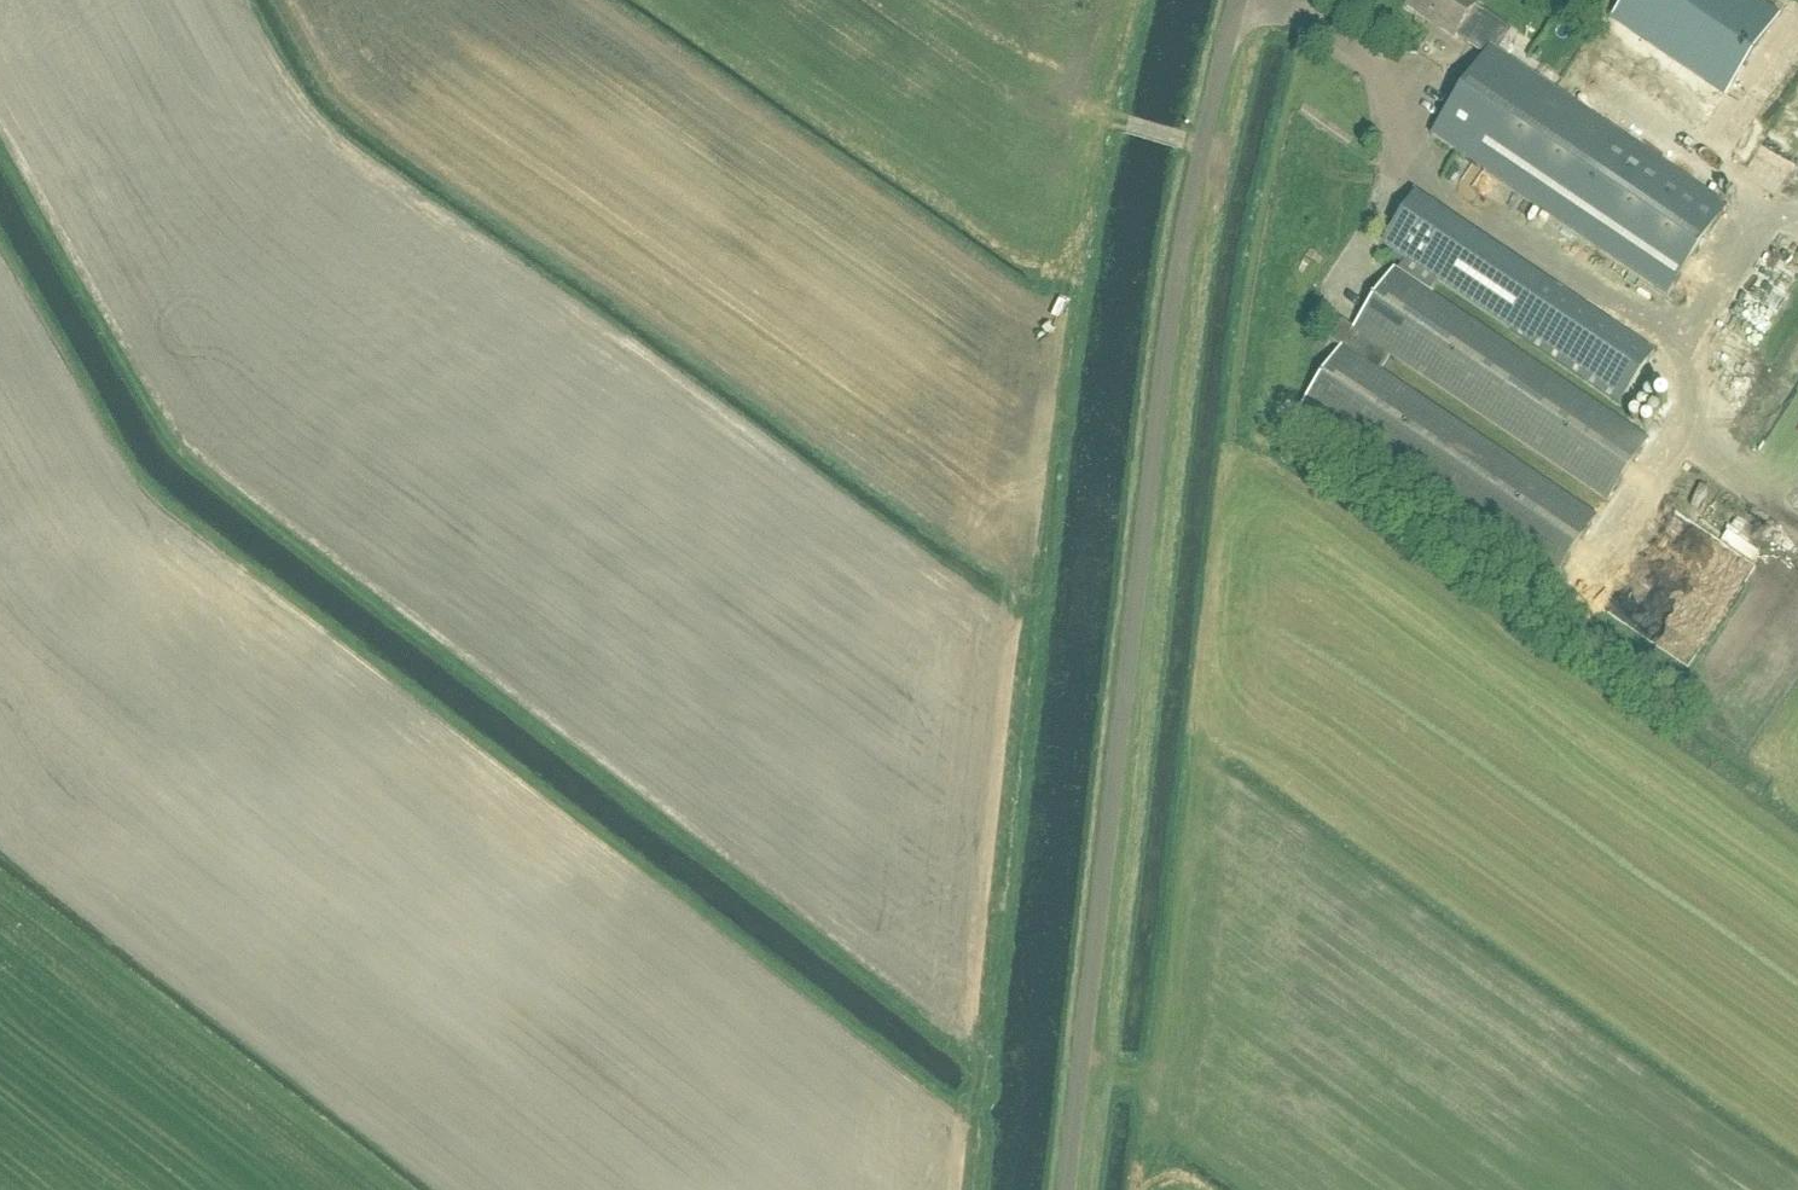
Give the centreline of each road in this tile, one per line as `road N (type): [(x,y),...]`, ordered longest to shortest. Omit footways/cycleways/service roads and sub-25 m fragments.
road 1 (unclassified): [(1068,1189),(1172,305),(1237,0)]

